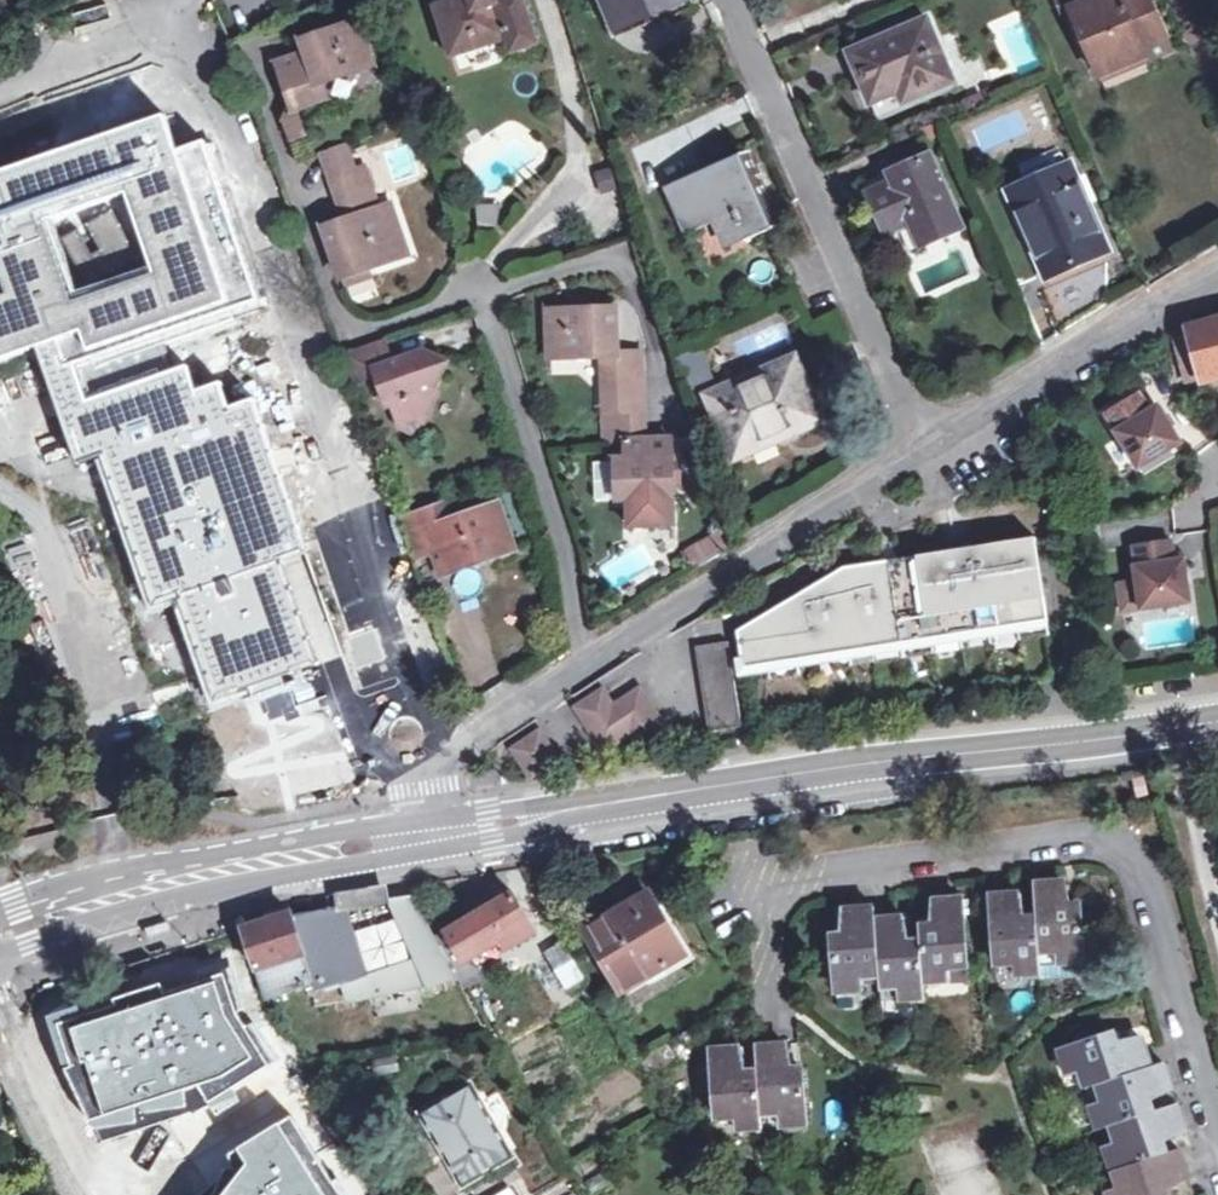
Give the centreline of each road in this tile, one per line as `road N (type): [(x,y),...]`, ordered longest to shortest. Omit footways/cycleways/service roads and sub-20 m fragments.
road 1 (residential): [(1217,1159),(1150,890),(1140,858),(1122,839),(1083,833),(798,872),(770,886),(760,912),(774,1021)]
road 2 (residential): [(577,668),(565,561),(481,290),(351,333),(322,289),(247,51)]
road 3 (tertiary): [(428,833),(863,766),(1217,725)]
road 4 (residential): [(714,0),(864,306),(879,375),(928,451)]
road 5 (tertiary): [(0,938),(128,893),(428,833)]
road 6 (residential): [(577,668),(928,451)]
road 7 (residential): [(928,451),(1217,286)]
road 8 (residential): [(428,833),(422,793),(460,744),(577,668)]
road 9 (residential): [(0,1030),(80,1194)]

